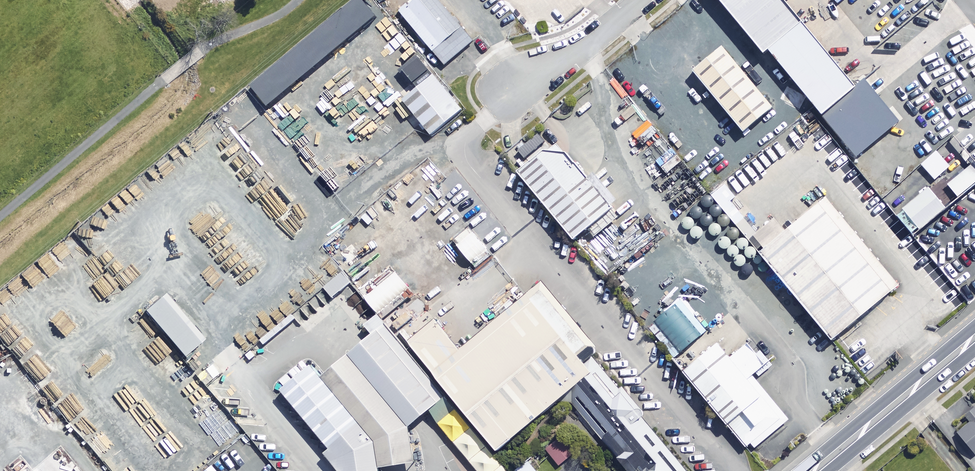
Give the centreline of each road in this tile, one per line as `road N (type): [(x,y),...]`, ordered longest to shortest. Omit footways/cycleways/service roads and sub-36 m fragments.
road 1 (trunk): [(815,470),(974,338)]
road 2 (unclassified): [(512,86),(584,48),(643,0)]

